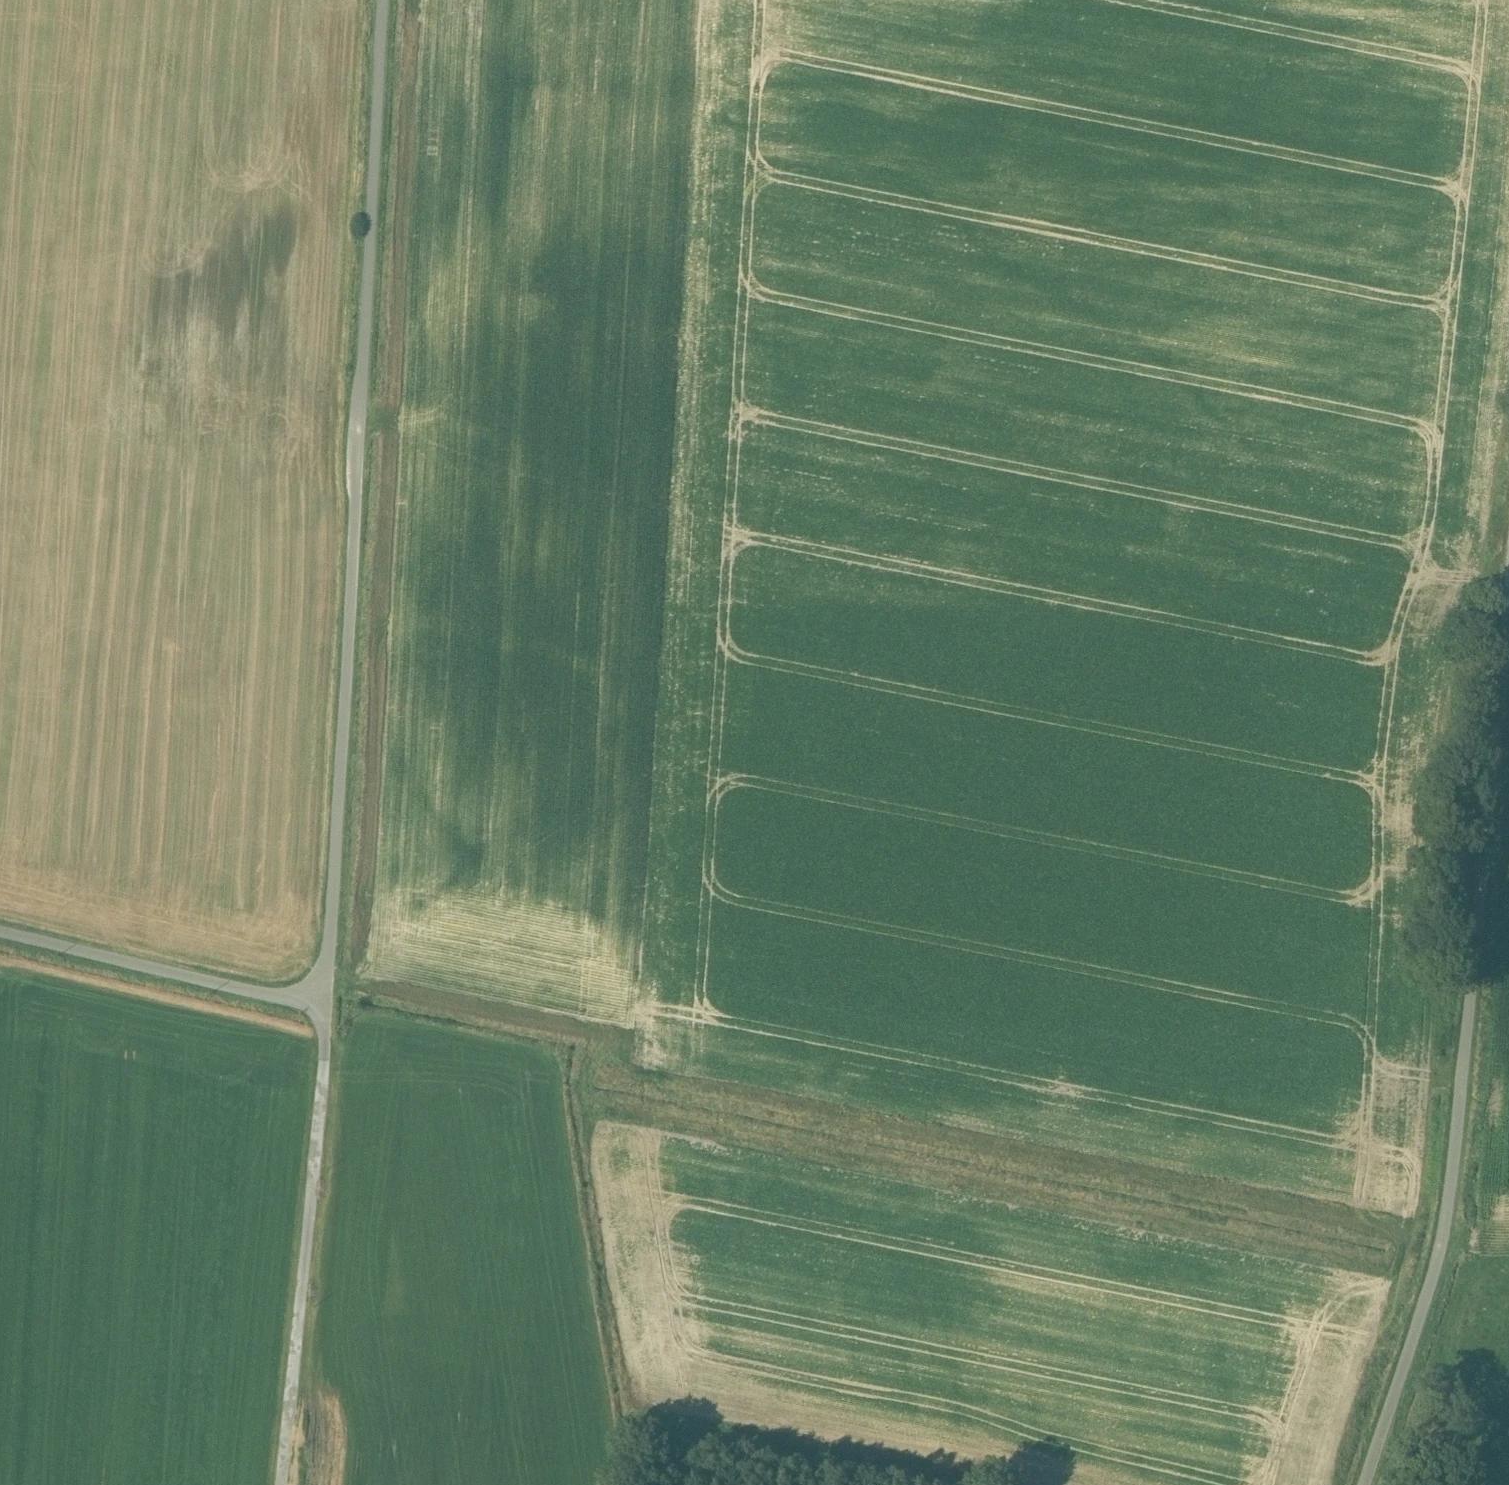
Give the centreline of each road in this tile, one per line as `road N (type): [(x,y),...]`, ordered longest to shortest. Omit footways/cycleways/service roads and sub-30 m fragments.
road 1 (unclassified): [(0,931),(325,1008),(380,0)]
road 2 (unclassified): [(1365,1484),(1444,1230),(1508,613)]

